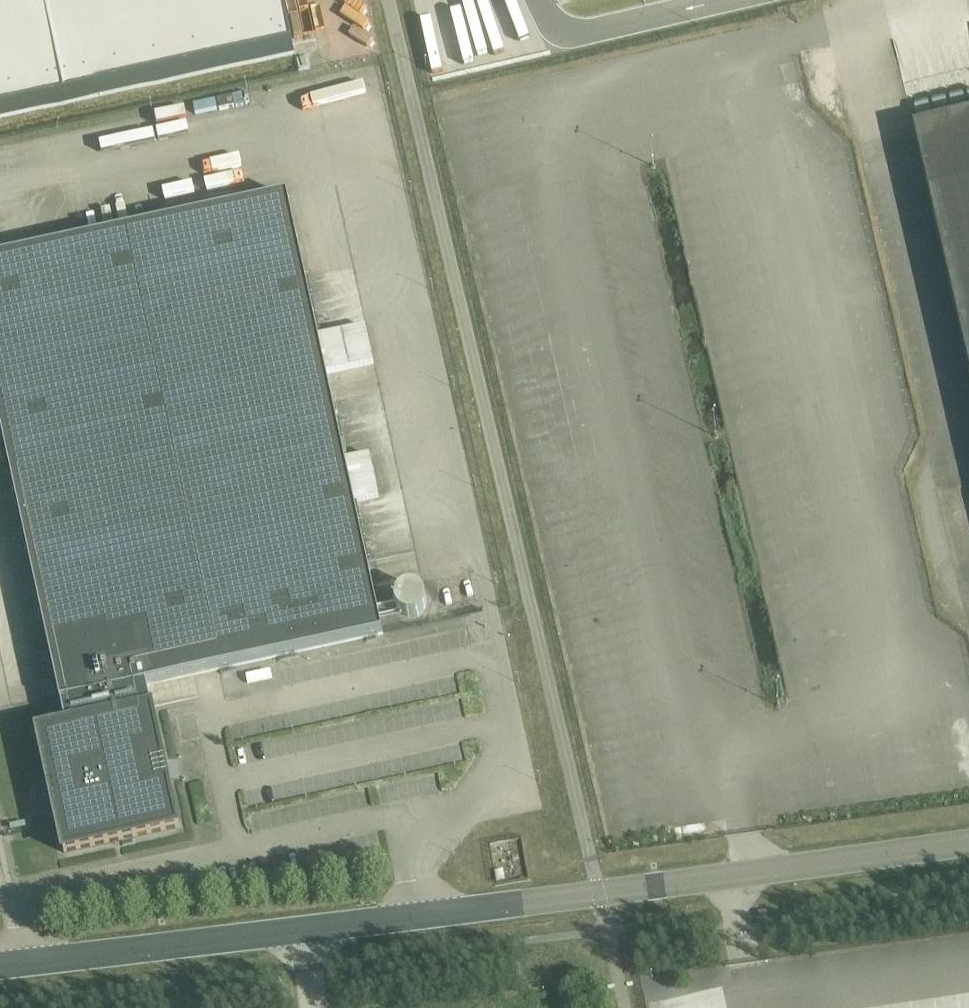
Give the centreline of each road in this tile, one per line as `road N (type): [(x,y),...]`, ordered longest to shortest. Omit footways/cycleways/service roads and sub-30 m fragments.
road 1 (unclassified): [(968,842),(0,965)]

